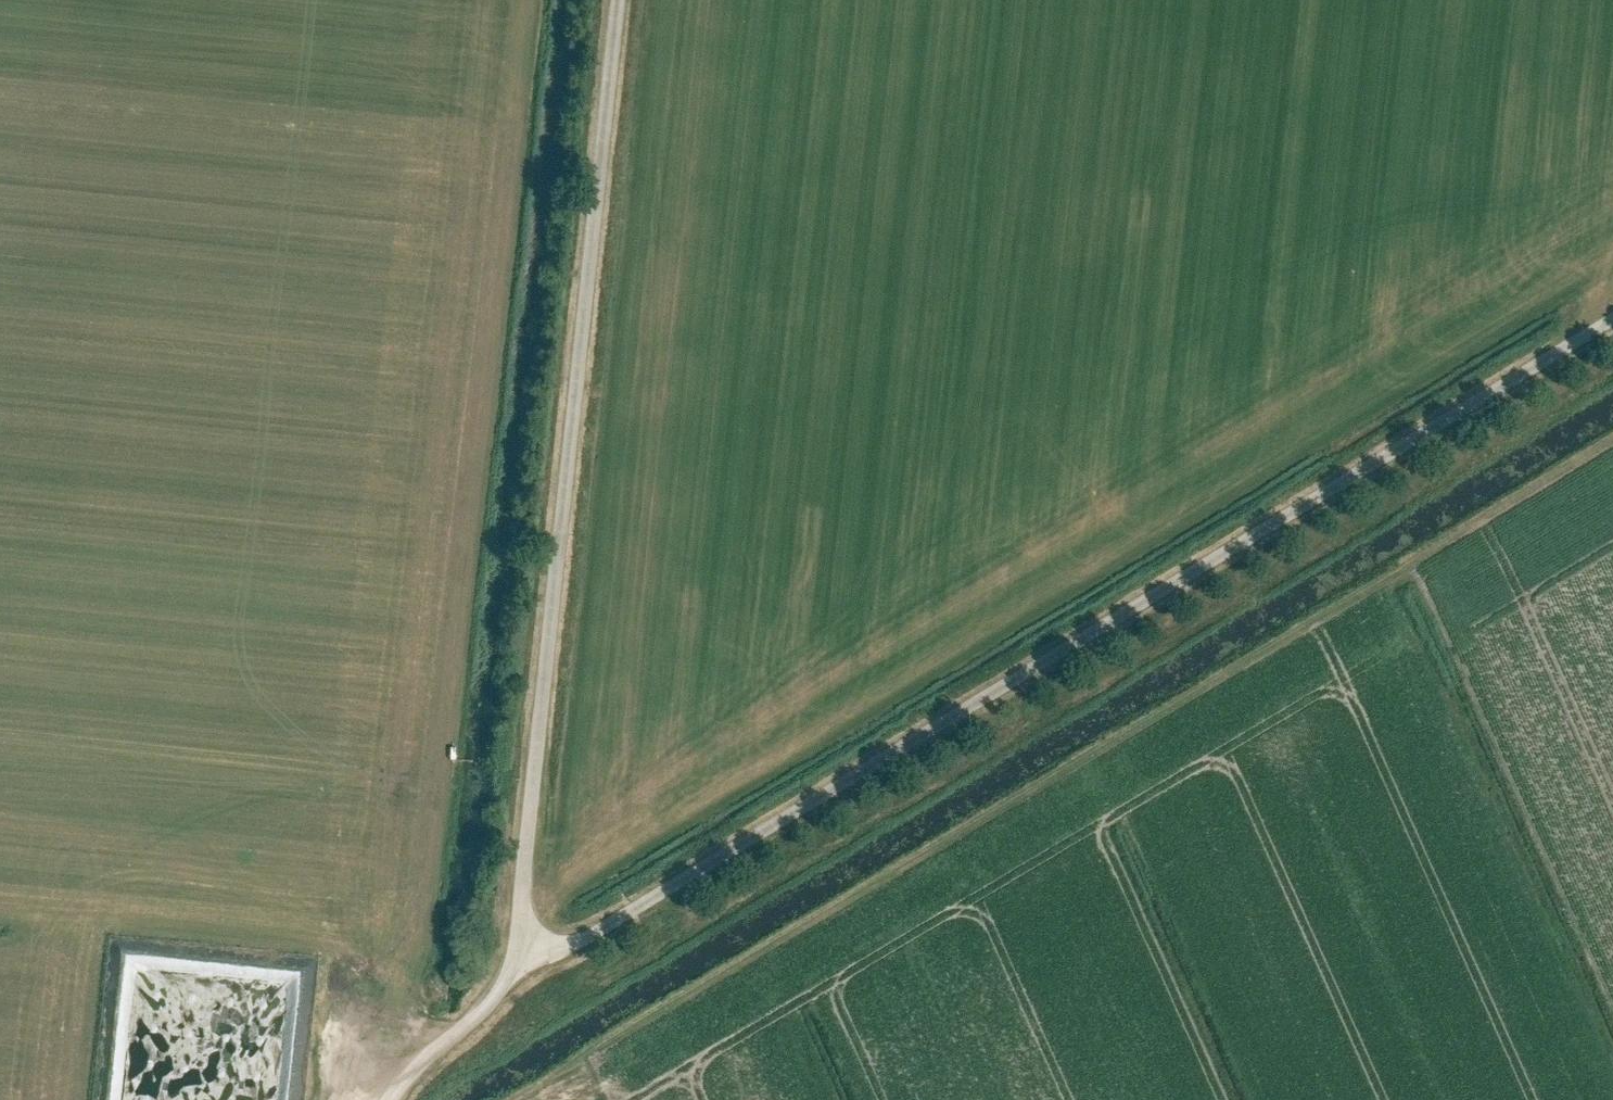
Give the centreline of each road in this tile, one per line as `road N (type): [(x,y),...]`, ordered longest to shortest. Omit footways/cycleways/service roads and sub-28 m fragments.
road 1 (unclassified): [(519,952),(577,944),(1612,320)]
road 2 (unclassified): [(519,952),(622,0)]
road 3 (unclassified): [(388,1099),(488,1008),(519,952)]

